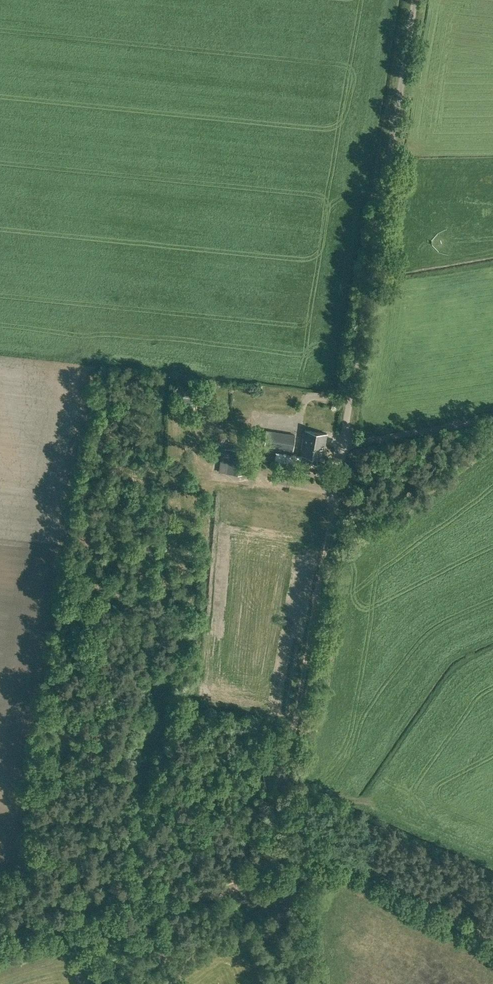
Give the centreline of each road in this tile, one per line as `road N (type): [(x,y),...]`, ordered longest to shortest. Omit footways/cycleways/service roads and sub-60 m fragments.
road 1 (track): [(333,498),(274,845),(261,874),(0,965)]
road 2 (unclassified): [(343,443),(415,0)]
road 3 (track): [(278,792),(318,841),(492,945)]
road 4 (unclassified): [(343,443),(492,420)]

